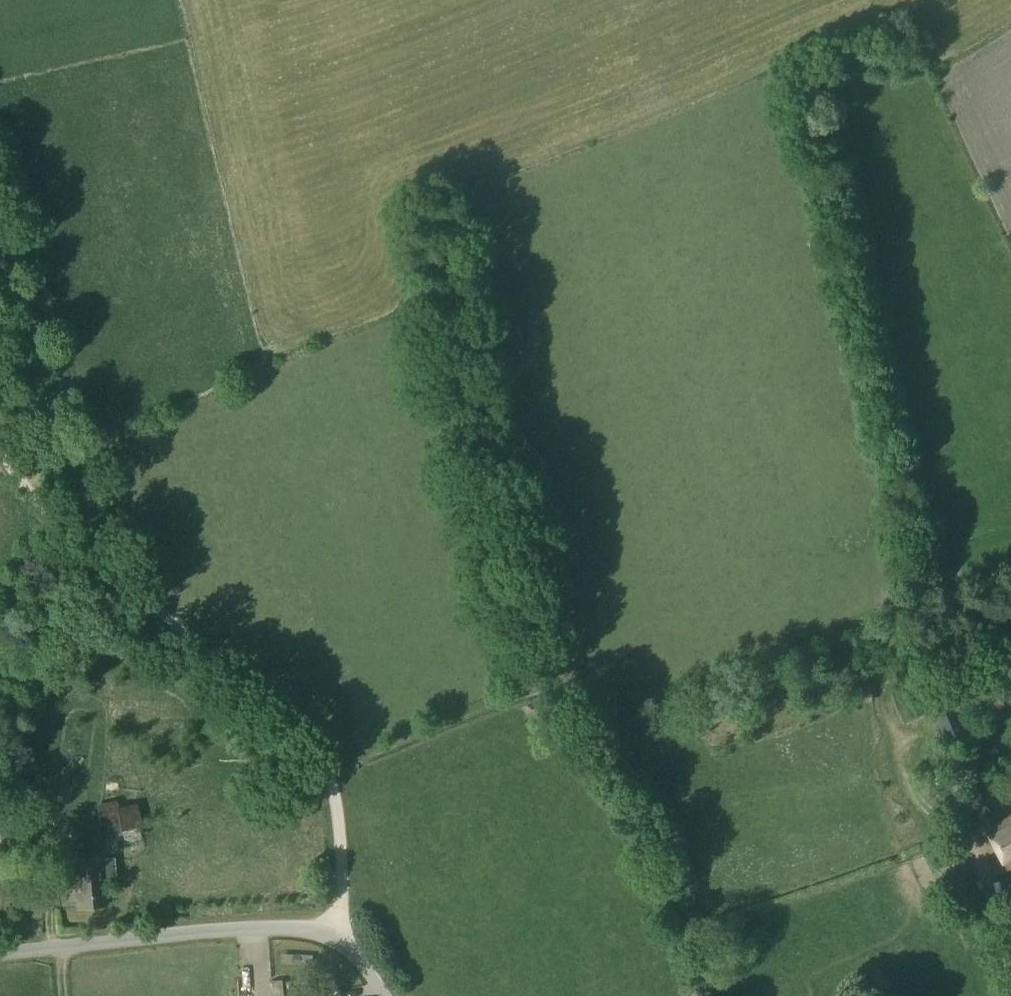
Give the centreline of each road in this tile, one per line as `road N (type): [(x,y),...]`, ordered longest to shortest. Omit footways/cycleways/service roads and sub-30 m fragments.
road 1 (track): [(1010,565),(612,687),(534,675),(380,733),(328,767)]
road 2 (track): [(0,438),(34,505),(284,716),(328,767),(340,933)]
road 3 (unclassified): [(0,952),(291,924),(340,933),(386,995)]

